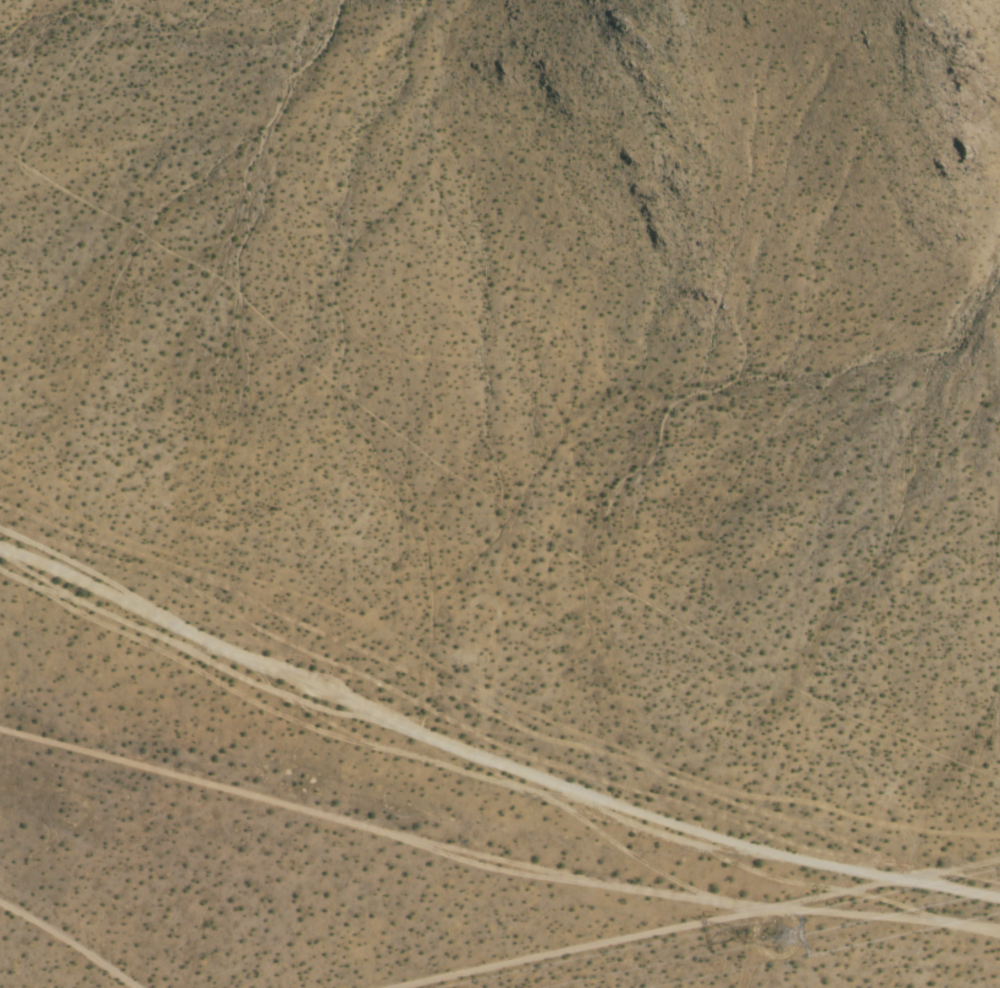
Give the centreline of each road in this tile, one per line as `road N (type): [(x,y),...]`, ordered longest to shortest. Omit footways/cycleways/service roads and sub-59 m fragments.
road 1 (track): [(999,892),(682,826),(383,716),(0,546)]

